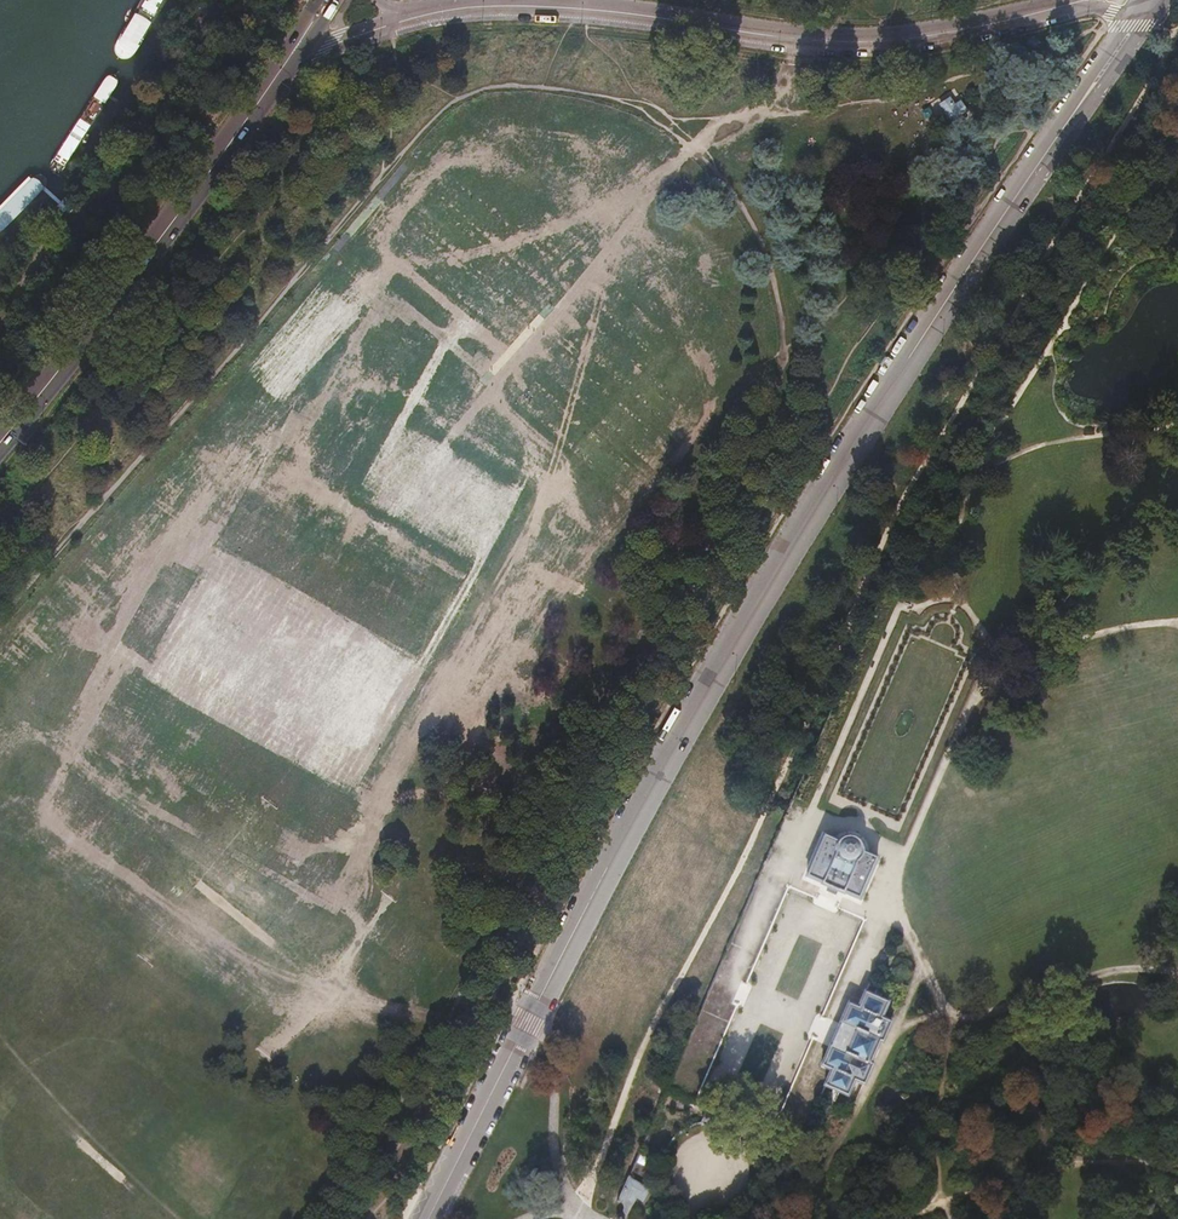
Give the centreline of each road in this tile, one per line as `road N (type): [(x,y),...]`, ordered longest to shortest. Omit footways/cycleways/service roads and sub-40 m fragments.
road 1 (tertiary): [(1140,17),(917,344),(750,615),(428,1218)]
road 2 (unclassified): [(403,20),(521,6),(813,40),(911,39),(1083,0)]
road 3 (primary): [(287,61),(92,327),(0,437)]
road 4 (unclassified): [(287,61),(403,20)]

